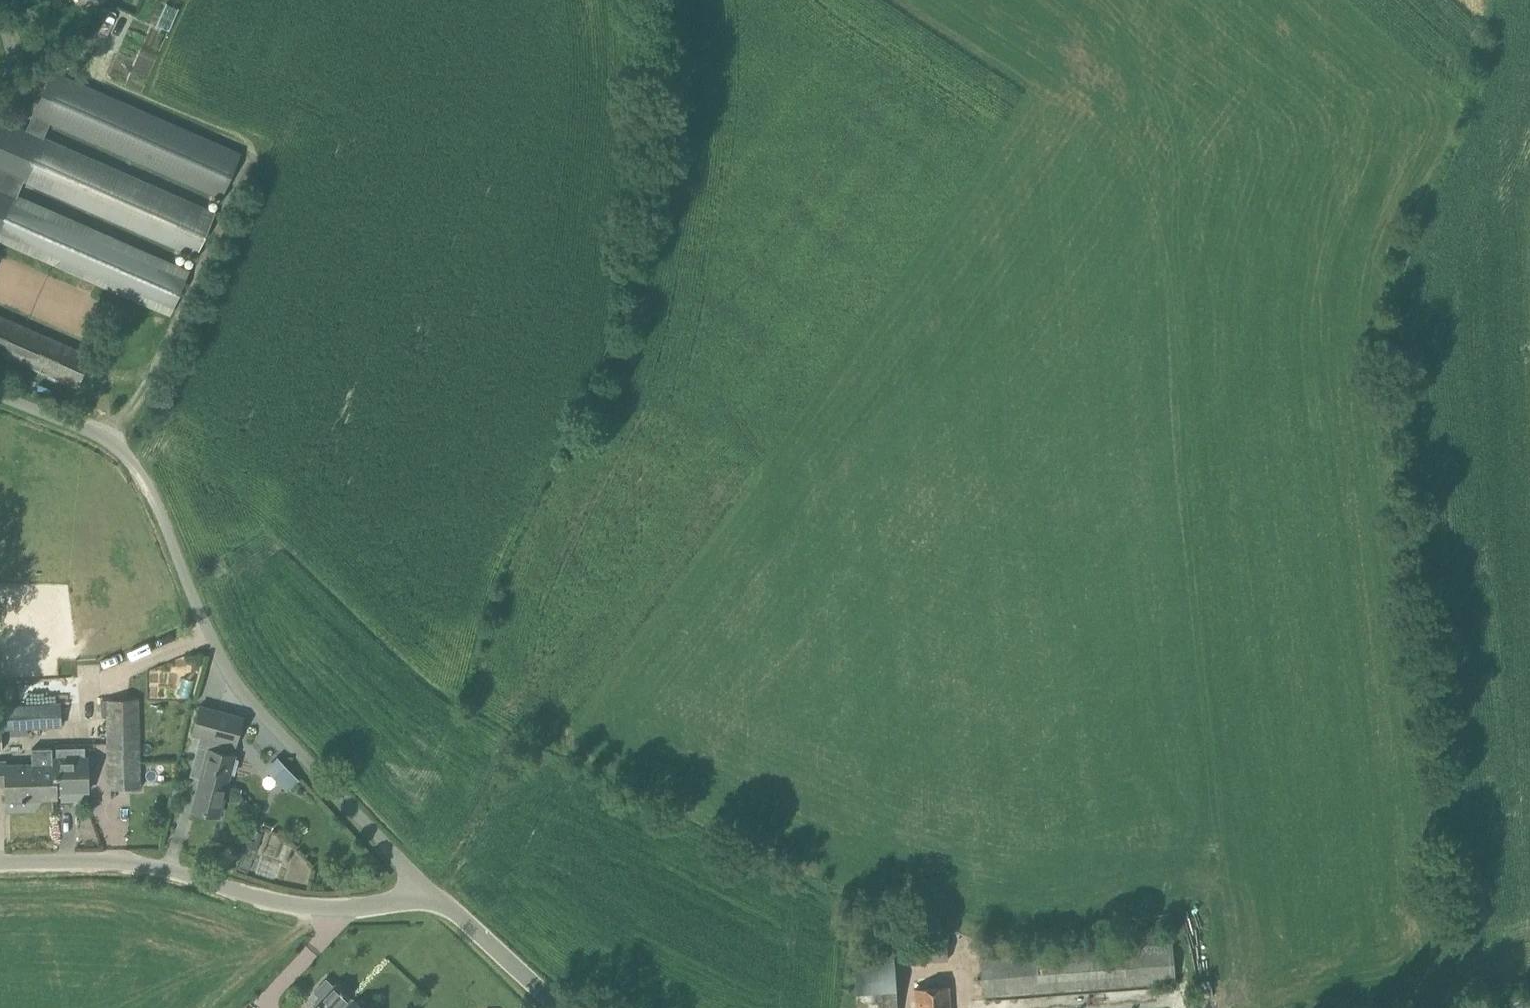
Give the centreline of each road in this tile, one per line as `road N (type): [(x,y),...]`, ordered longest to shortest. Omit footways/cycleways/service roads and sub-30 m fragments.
road 1 (unclassified): [(425,917),(224,673),(199,633),(130,464),(80,429),(0,397)]
road 2 (unclassified): [(425,917),(255,909),(58,865),(0,868)]
road 3 (unclassified): [(538,1007),(425,917)]

